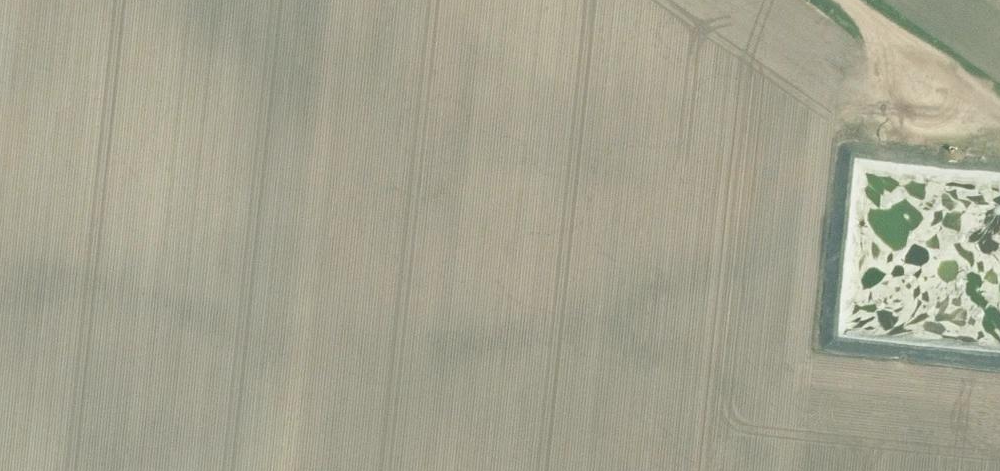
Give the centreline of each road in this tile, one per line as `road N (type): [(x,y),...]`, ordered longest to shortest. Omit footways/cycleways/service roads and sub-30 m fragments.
road 1 (track): [(830,0),(999,119)]

